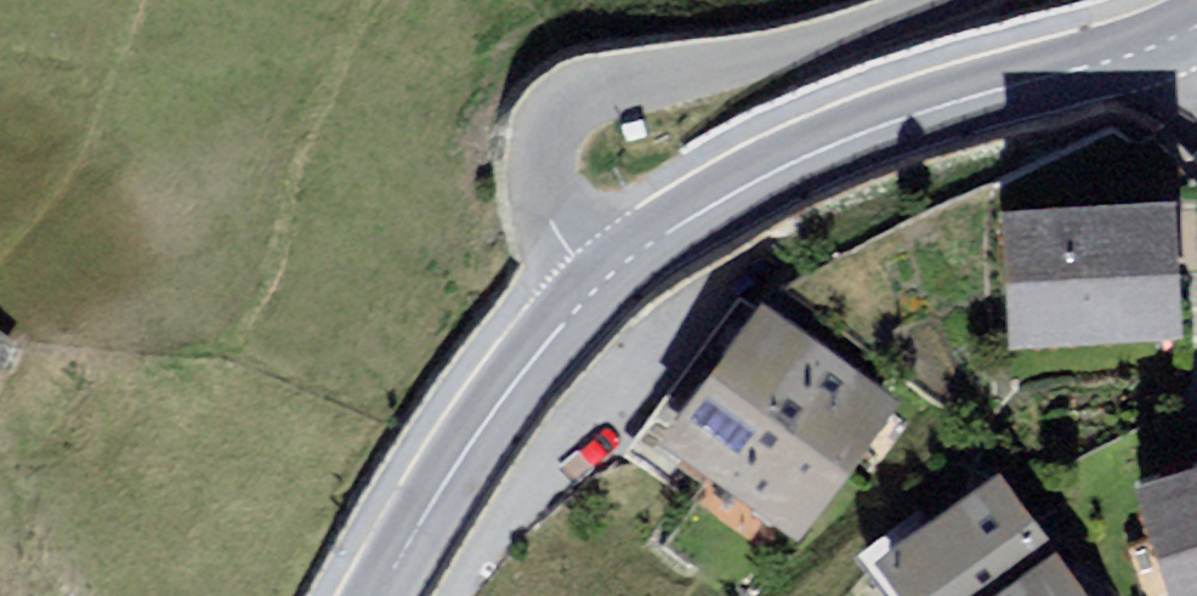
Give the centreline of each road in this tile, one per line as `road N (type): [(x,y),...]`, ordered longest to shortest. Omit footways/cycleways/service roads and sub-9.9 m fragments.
road 1 (tertiary): [(594,298),(747,190),(986,100),(1196,41)]
road 2 (residential): [(594,298),(557,211),(555,144),(609,105),(969,0)]
road 3 (tertiary): [(395,595),(481,452),(594,298)]

